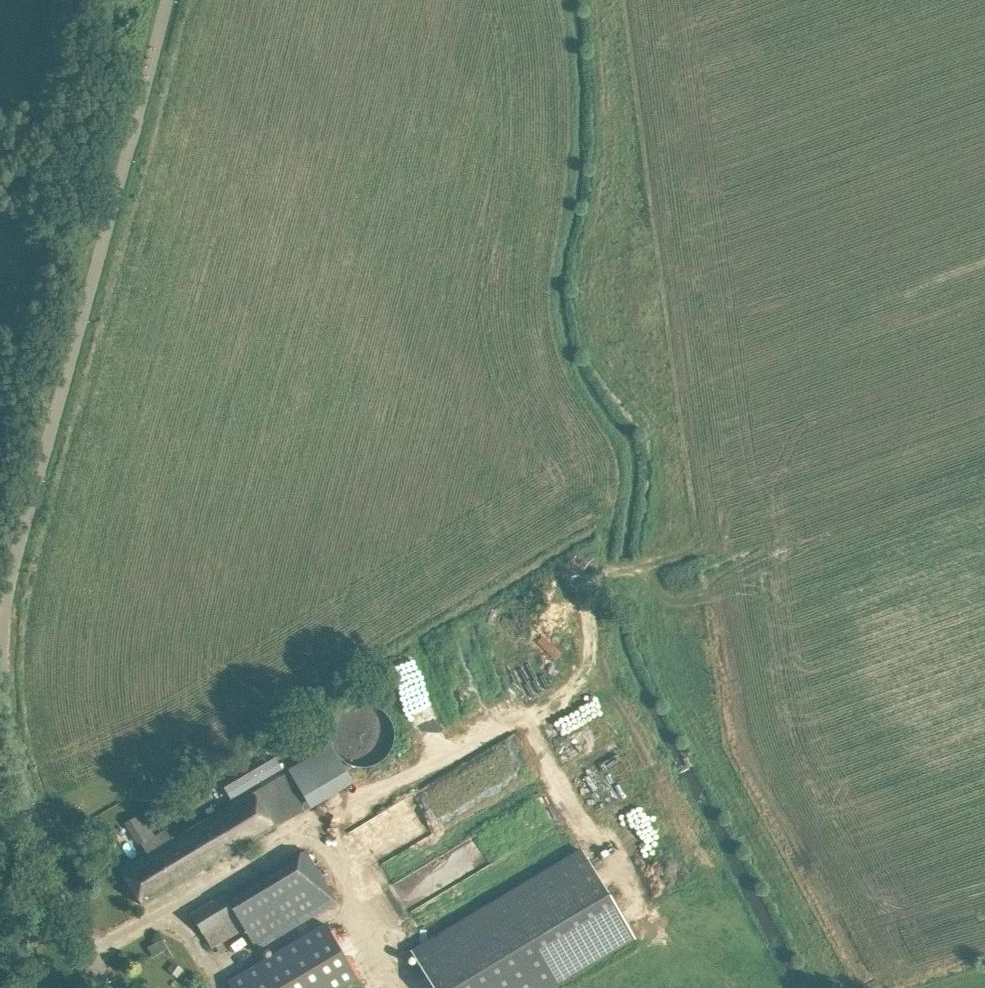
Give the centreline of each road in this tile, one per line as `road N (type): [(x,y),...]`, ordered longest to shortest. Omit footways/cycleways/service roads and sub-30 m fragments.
road 1 (unclassified): [(98,987),(19,808),(1,710),(3,605),(168,0)]

